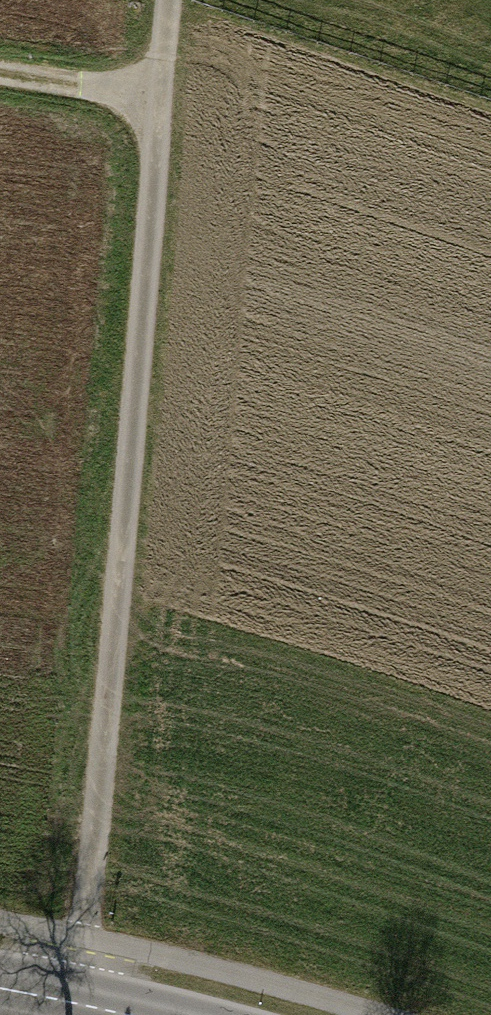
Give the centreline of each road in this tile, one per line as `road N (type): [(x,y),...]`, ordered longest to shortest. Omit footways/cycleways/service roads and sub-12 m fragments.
road 1 (track): [(168,0),(83,937),(69,1002)]
road 2 (track): [(0,75),(158,96)]
road 3 (tertiary): [(129,1014),(0,988)]

